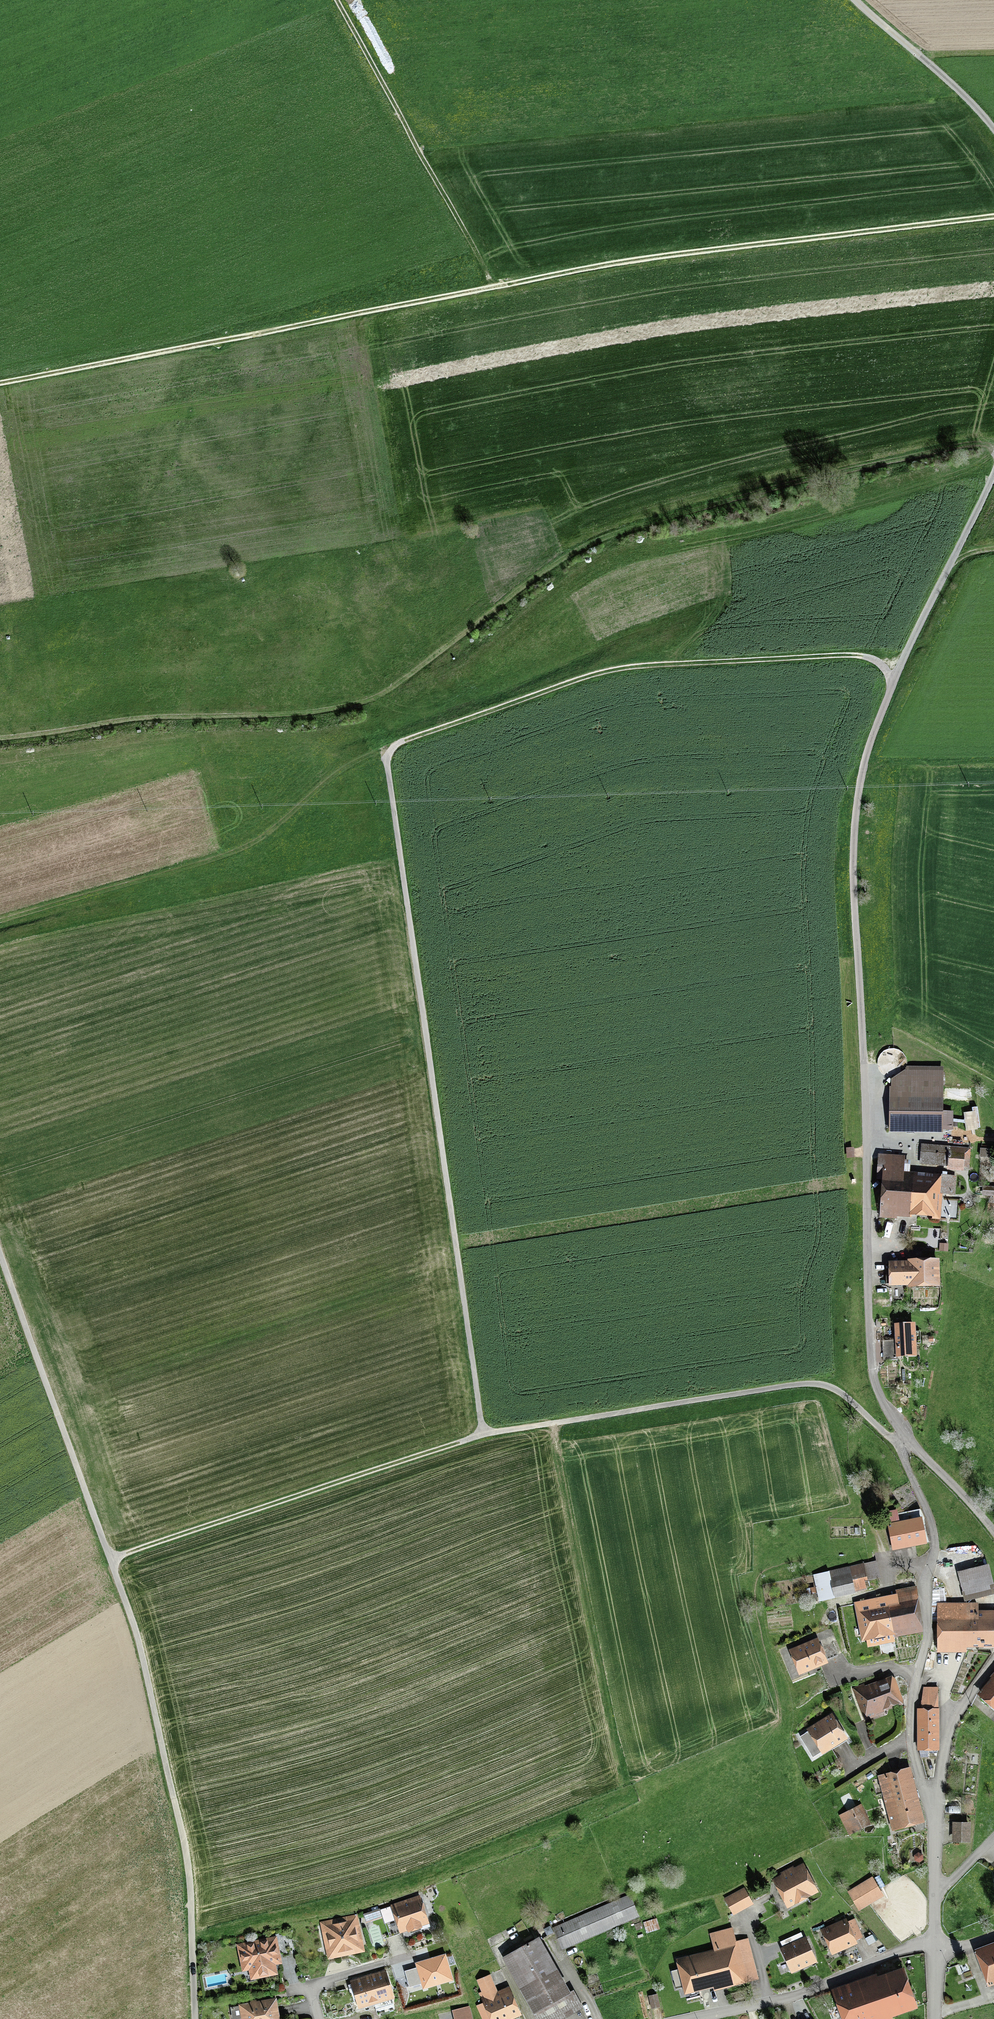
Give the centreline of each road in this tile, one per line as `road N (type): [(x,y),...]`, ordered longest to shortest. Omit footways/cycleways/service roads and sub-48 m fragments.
road 1 (track): [(483,1434),(391,750),(629,667),(844,654),(872,659),(894,680)]
road 2 (track): [(0,738),(361,704),(407,679),(538,576),(624,529),(975,444),(993,448)]
road 3 (unclassified): [(993,473),(894,680),(856,809),(872,1359),(882,1399),(908,1437)]
road 4 (track): [(110,1559),(483,1434),(804,1384),(838,1391),(901,1447)]
road 5 (track): [(0,1252),(141,1650),(187,1859),(194,2018)]
road 6 (track): [(0,385),(495,287)]
road 7 (track): [(495,287),(638,259),(993,217)]
road 8 (track): [(0,922),(242,848),(340,771),(391,750)]
road 9 (residential): [(908,1437),(902,1457),(934,1547),(911,1743),(921,1784),(938,1793)]
road 10 (track): [(495,287),(338,0)]
road 11 (residential): [(935,1939),(797,1995),(698,2018)]
road 12 (unclassified): [(856,0),(993,129)]
road 13 (residential): [(938,1793),(935,1939)]
road 14 (residential): [(993,1661),(945,1741),(938,1793)]
road 15 (residential): [(908,1437),(993,1534)]

